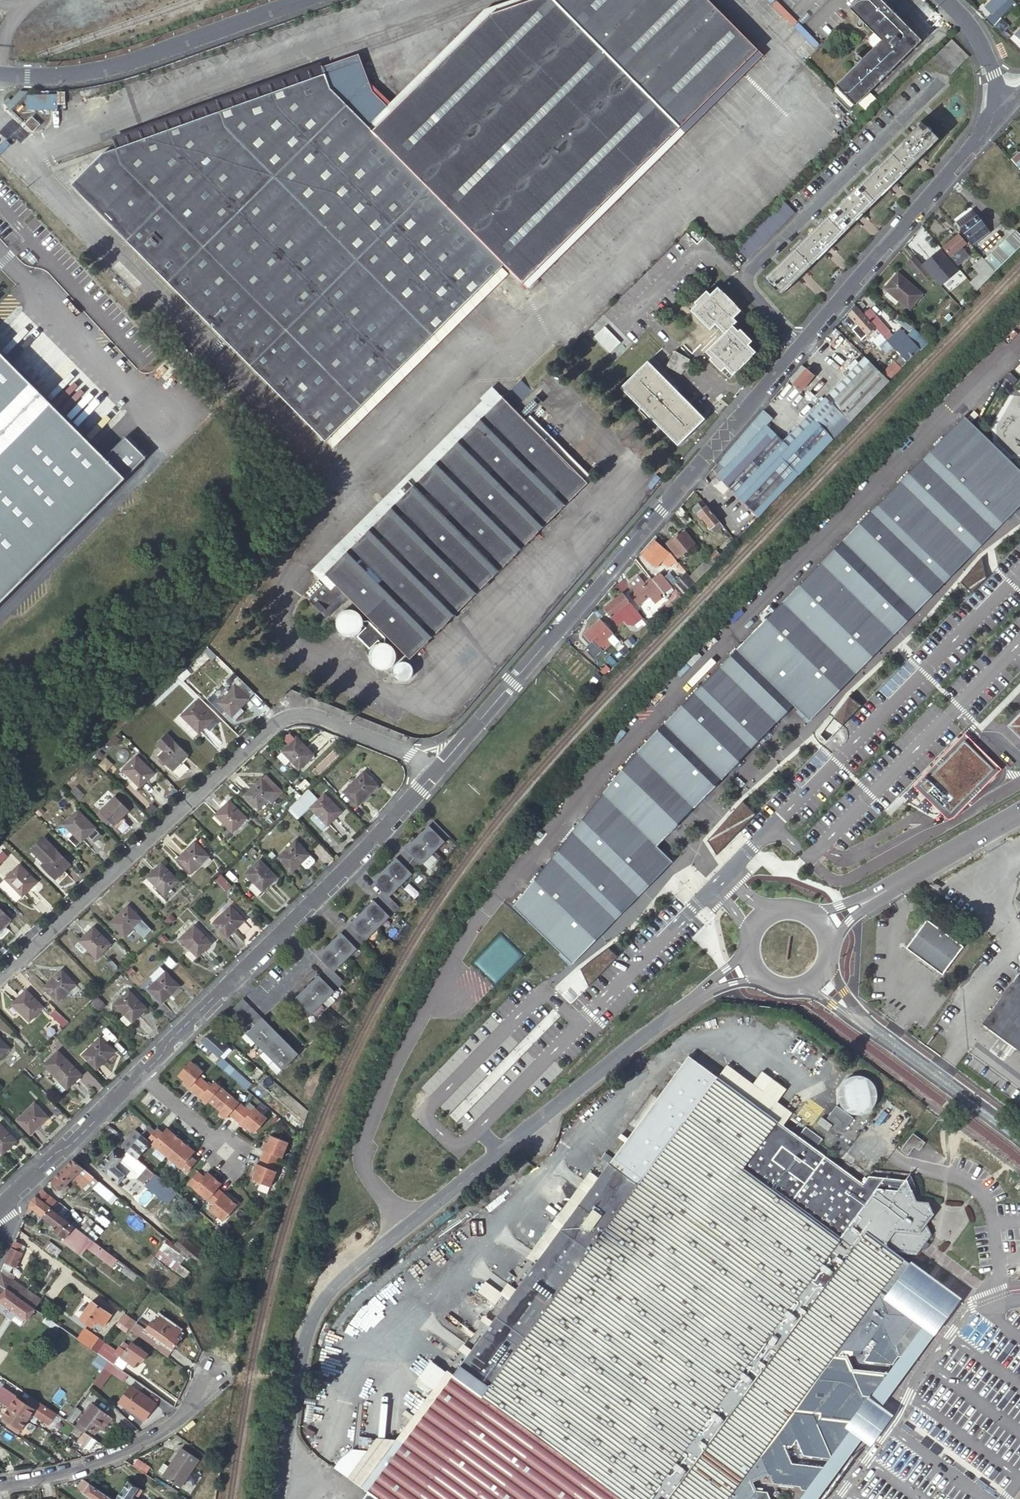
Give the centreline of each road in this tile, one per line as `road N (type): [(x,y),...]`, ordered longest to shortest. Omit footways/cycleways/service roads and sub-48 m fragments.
road 1 (tertiary): [(438,770),(1008,108)]
road 2 (unclassified): [(710,988),(624,1049),(312,1311),(274,1498)]
road 3 (residential): [(0,975),(288,716),(314,715),(438,770)]
road 4 (tertiary): [(139,1076),(438,770)]
road 5 (unclassified): [(303,0),(87,73),(0,74)]
road 6 (residential): [(0,1484),(102,1461),(182,1415),(215,1376)]
road 7 (unclassified): [(855,1017),(1019,1137)]
road 8 (tertiary): [(1,1206),(139,1076)]
road 9 (residential): [(1019,815),(867,902)]
road 10 (unclassified): [(947,0),(983,44),(1008,108)]

